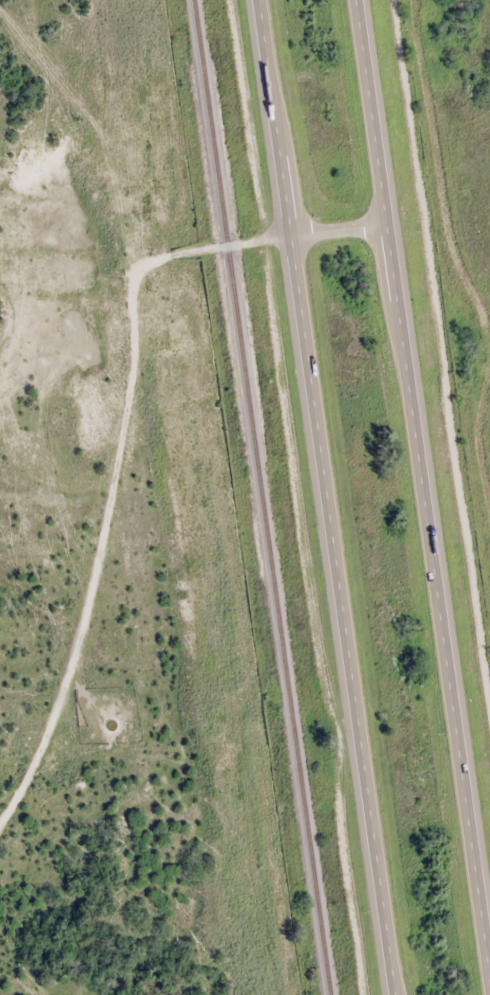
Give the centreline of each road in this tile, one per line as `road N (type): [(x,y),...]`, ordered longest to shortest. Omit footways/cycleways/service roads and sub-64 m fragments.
road 1 (trunk): [(263,0),(401,994)]
road 2 (trunk): [(489,954),(360,0)]

